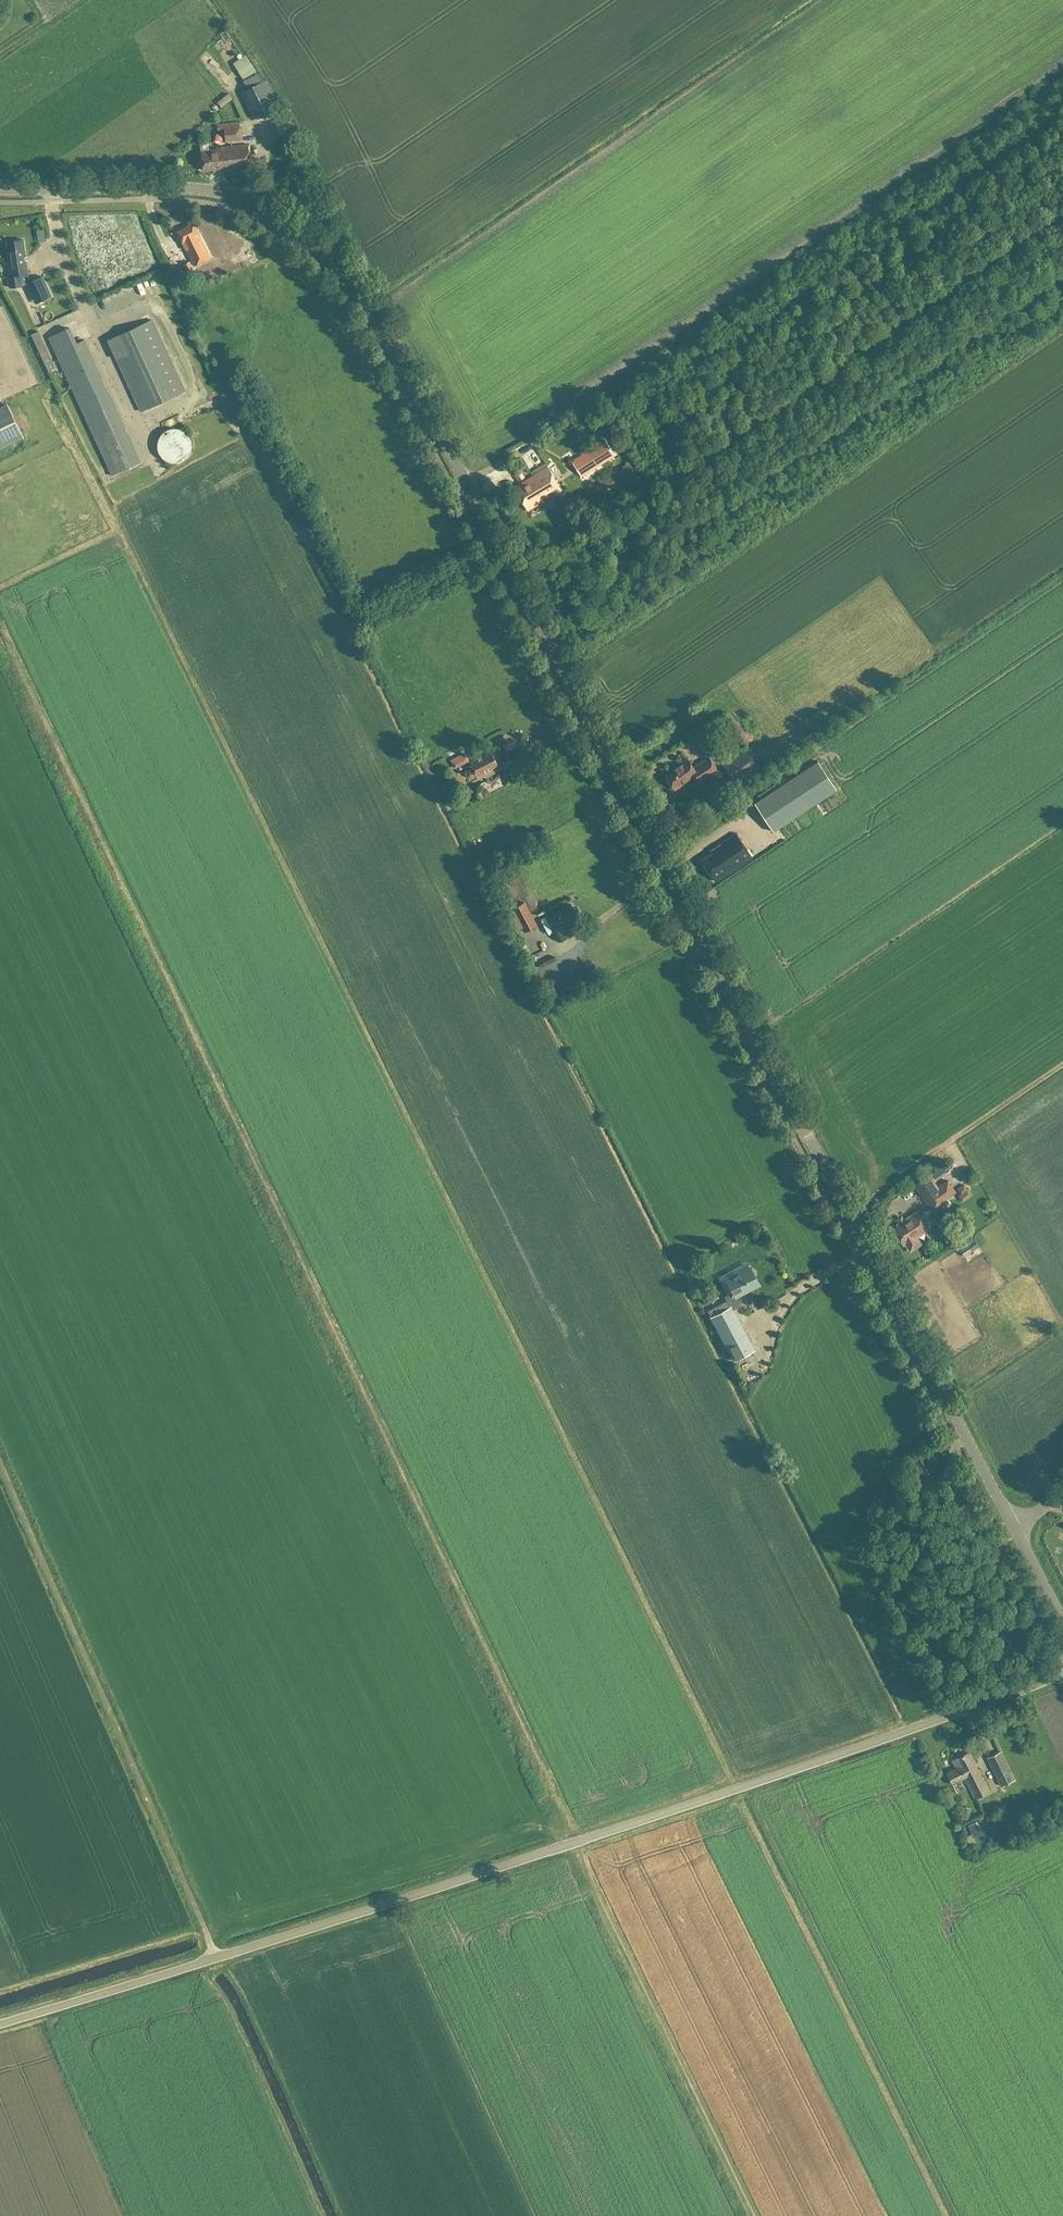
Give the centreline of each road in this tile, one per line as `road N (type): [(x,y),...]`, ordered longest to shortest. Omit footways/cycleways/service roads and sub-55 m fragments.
road 1 (tertiary): [(1015,1529),(346,273),(282,219),(231,197),(120,188),(0,191)]
road 2 (unclassified): [(0,2024),(636,1822),(1062,1672)]
road 3 (track): [(216,1958),(0,1459)]

